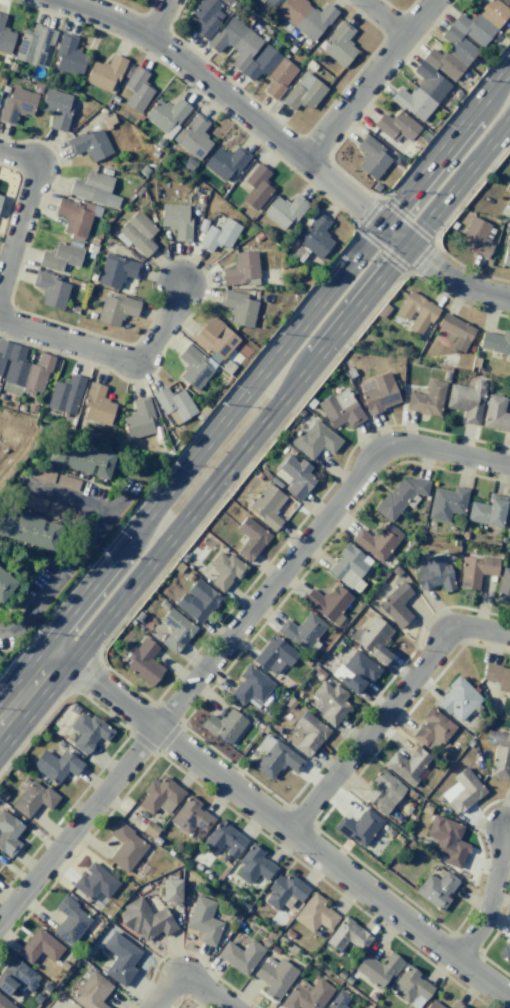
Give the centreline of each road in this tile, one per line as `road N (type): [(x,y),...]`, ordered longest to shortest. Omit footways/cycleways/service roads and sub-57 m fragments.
road 1 (secondary): [(509,68),(61,625),(58,653)]
road 2 (residential): [(509,465),(409,443),(384,449),(0,921)]
road 3 (secondary): [(58,653),(88,642),(509,120)]
road 4 (residential): [(58,653),(509,1000)]
road 5 (residential): [(60,0),(150,39),(447,274),(509,296)]
road 6 (residential): [(509,638),(457,627),(294,831)]
road 7 (residential): [(0,322),(131,361),(160,333),(181,282)]
road 8 (residential): [(436,0),(307,162)]
road 9 (residential): [(0,153),(39,177),(0,296)]
road 10 (residential): [(460,961),(501,896),(509,826)]

